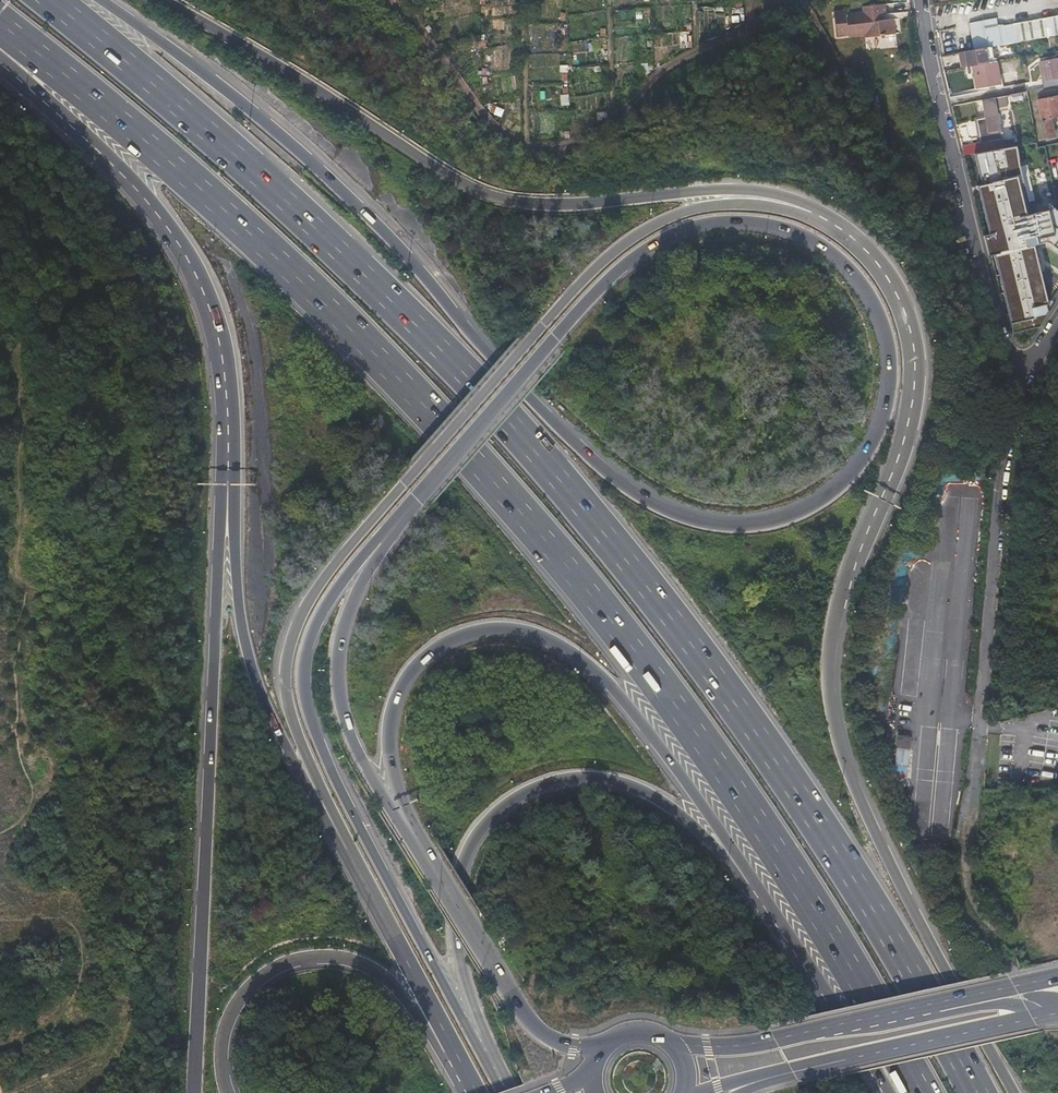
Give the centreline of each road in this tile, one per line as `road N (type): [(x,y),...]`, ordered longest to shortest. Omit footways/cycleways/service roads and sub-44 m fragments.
road 1 (motorway): [(981,1092),(751,721),(495,403),(343,255),(56,0)]
road 2 (motorway): [(0,32),(246,233),(333,314),(552,550),(682,713),(812,901),(919,1092)]
road 3 (motorway): [(516,382),(616,272),(664,240),(714,223),(777,227),(820,244),(858,279),(889,355),(880,420),(838,485),(755,523),(704,520),(644,496),(587,455),(516,382)]
road 4 (motorway): [(859,243),(801,215),(751,204),(708,206),(650,227),(594,268),(401,485),(318,586),(287,655),(290,717),(346,850)]
road 5 (motorway): [(1011,1092),(907,898),(838,732),(831,684),(842,600),(895,470),(915,379),(907,317),(859,243)]
road 6 (motorway): [(859,243),(811,207),(742,188),(556,206),(489,197),(162,0)]
road 7 (motorway): [(431,861),(392,771),(400,690),(423,658),(457,637),(521,630),(557,643),(611,685),(761,894)]
road 8 (motorway): [(228,462),(217,546),(193,1092)]
road 9 (motorway): [(496,1070),(322,754),(304,695),(302,670),(317,620),(386,531)]
road 10 (motorway): [(496,1070),(459,947),(459,897),(469,849),(519,796),(582,777),(625,784),(688,821),(761,894)]
road 11 (motorway): [(516,382),(396,243),(307,159),(100,0)]
road 12 (residential): [(1003,934),(986,927),(969,904),(962,878),(997,451),(1012,392)]
road 13 (track): [(382,0),(507,143),(554,158),(617,122),(662,74),(758,25)]
road 14 (motorway): [(0,63),(134,186),(191,263),(223,368),(228,462)]
road 15 (motorway): [(228,462),(241,623),(257,686),(346,850)]
road 16 (residential): [(1012,392),(919,0)]
road 17 (primary): [(228,1092),(222,1046),(237,1000),(282,964),(308,959),(351,960),(387,977),(440,1054),(461,1065)]
road 18 (motorway): [(431,861),(390,811),(338,694),(348,617),(386,531)]
road 19 (primary): [(970,996),(777,1040),(670,1044)]
road 20 (motorway): [(609,1046),(564,1045),(536,1027),(431,861)]
road 21 (primary): [(793,1073),(1046,1017)]
road 22 (motorway): [(346,850),(461,1065)]
road 23 (motorway): [(761,894),(887,1092)]
road 24 (motorway): [(386,531),(516,382)]

